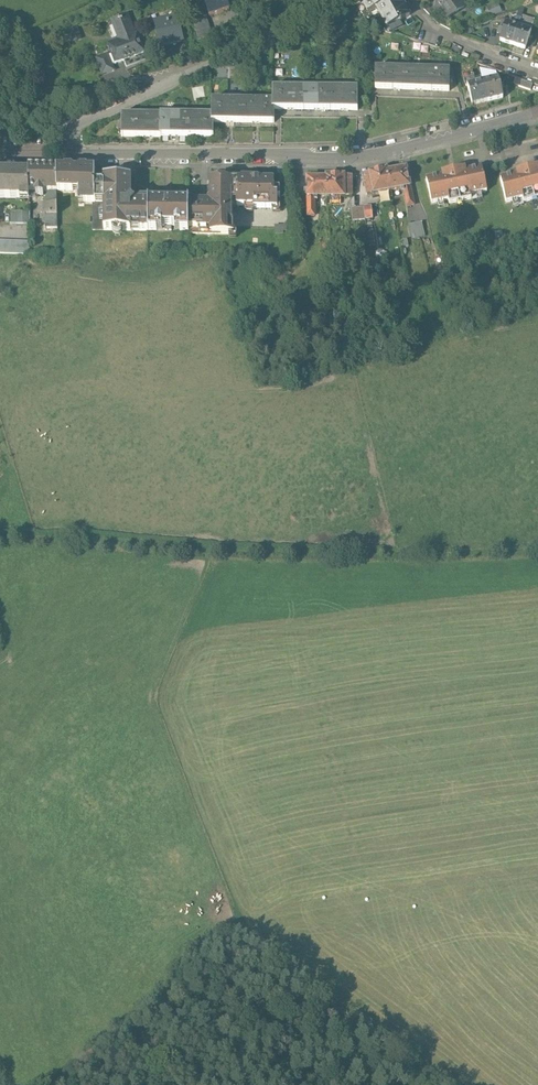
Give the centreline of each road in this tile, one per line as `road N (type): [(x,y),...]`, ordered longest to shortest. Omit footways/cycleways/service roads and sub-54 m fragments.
road 1 (track): [(0,538),(53,534),(196,557),(537,547)]
road 2 (residential): [(537,110),(360,152),(64,153)]
road 3 (residential): [(64,153),(69,126),(331,0)]
road 4 (residential): [(537,73),(440,32),(410,0)]

